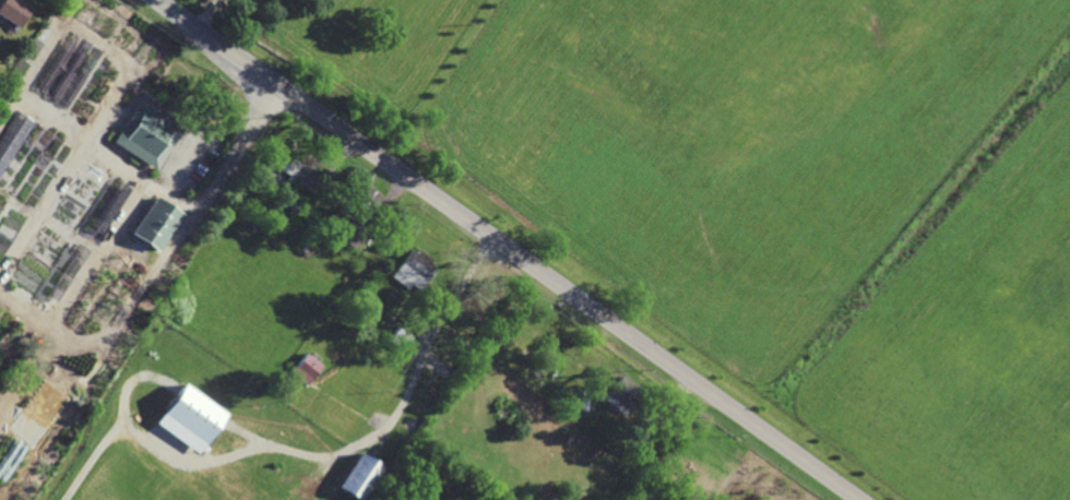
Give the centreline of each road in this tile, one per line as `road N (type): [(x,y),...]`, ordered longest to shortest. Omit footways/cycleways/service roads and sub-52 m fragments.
road 1 (primary): [(152,0),(861,499)]

